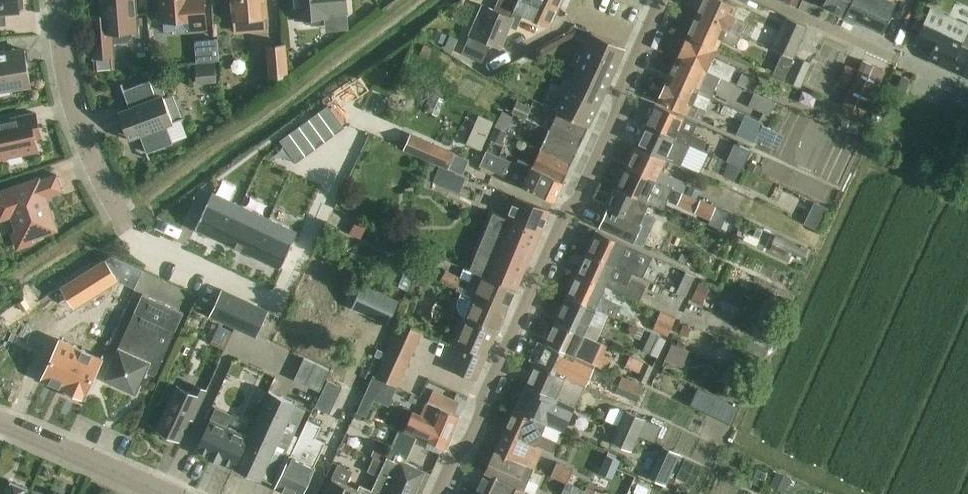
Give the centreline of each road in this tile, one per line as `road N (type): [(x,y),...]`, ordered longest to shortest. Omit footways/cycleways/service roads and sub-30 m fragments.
road 1 (tertiary): [(438,493),(473,433),(482,395),(620,109),(660,0)]
road 2 (residential): [(262,293),(134,235),(116,211),(69,101),(56,0)]
road 3 (residential): [(168,493),(0,425)]

